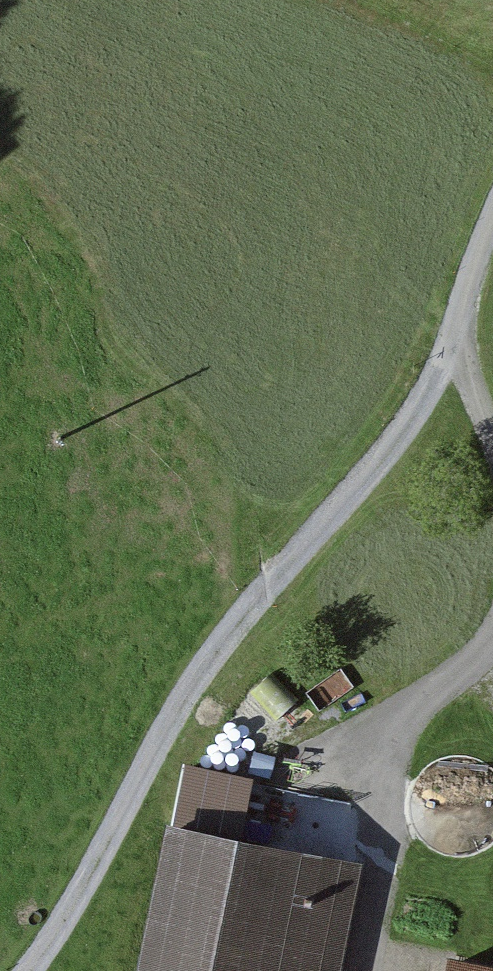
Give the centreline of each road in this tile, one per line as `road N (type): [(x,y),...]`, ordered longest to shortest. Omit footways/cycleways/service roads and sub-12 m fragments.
road 1 (track): [(458,351),(212,659),(34,970)]
road 2 (track): [(492,644),(407,744),(379,970)]
road 3 (track): [(458,351),(492,224)]

